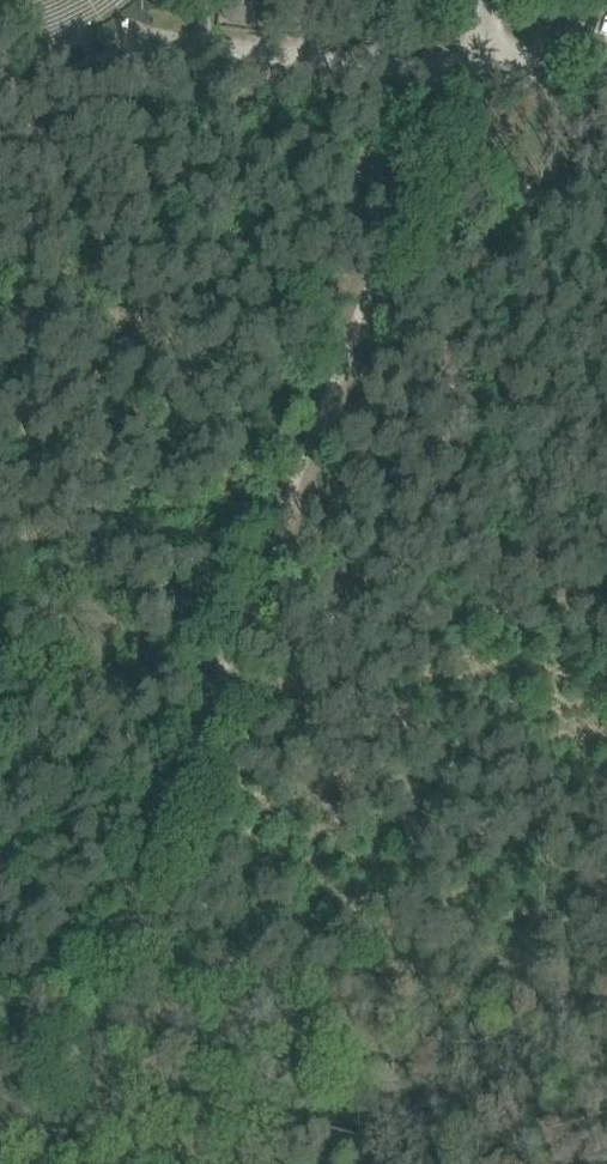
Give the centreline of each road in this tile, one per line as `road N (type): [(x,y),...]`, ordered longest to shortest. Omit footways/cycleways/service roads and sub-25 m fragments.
road 1 (track): [(0,854),(156,870),(313,431),(474,41)]
road 2 (unclassified): [(0,93),(46,91),(153,42),(398,54),(474,41),(488,0)]
road 3 (track): [(156,870),(65,1163)]

